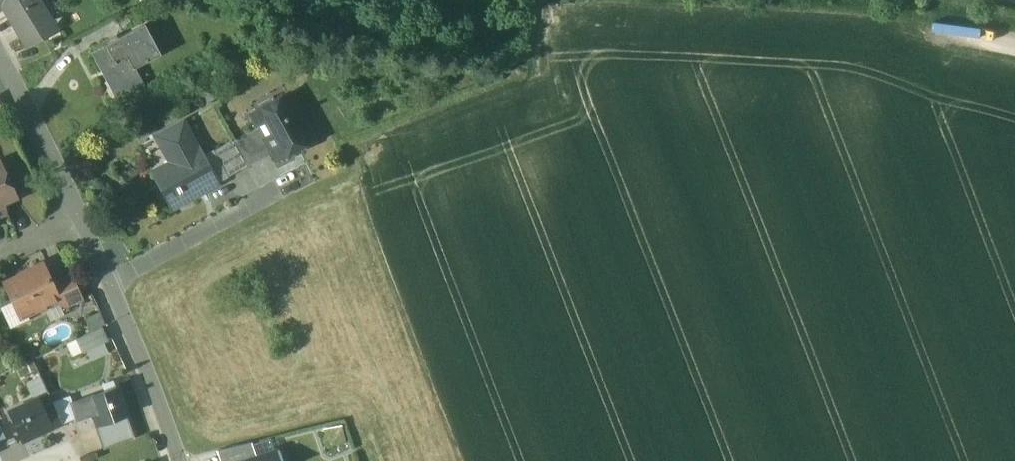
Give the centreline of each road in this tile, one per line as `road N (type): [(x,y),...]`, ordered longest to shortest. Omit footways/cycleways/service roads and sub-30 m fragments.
road 1 (residential): [(180,460),(78,217)]
road 2 (residential): [(78,217),(0,59)]

